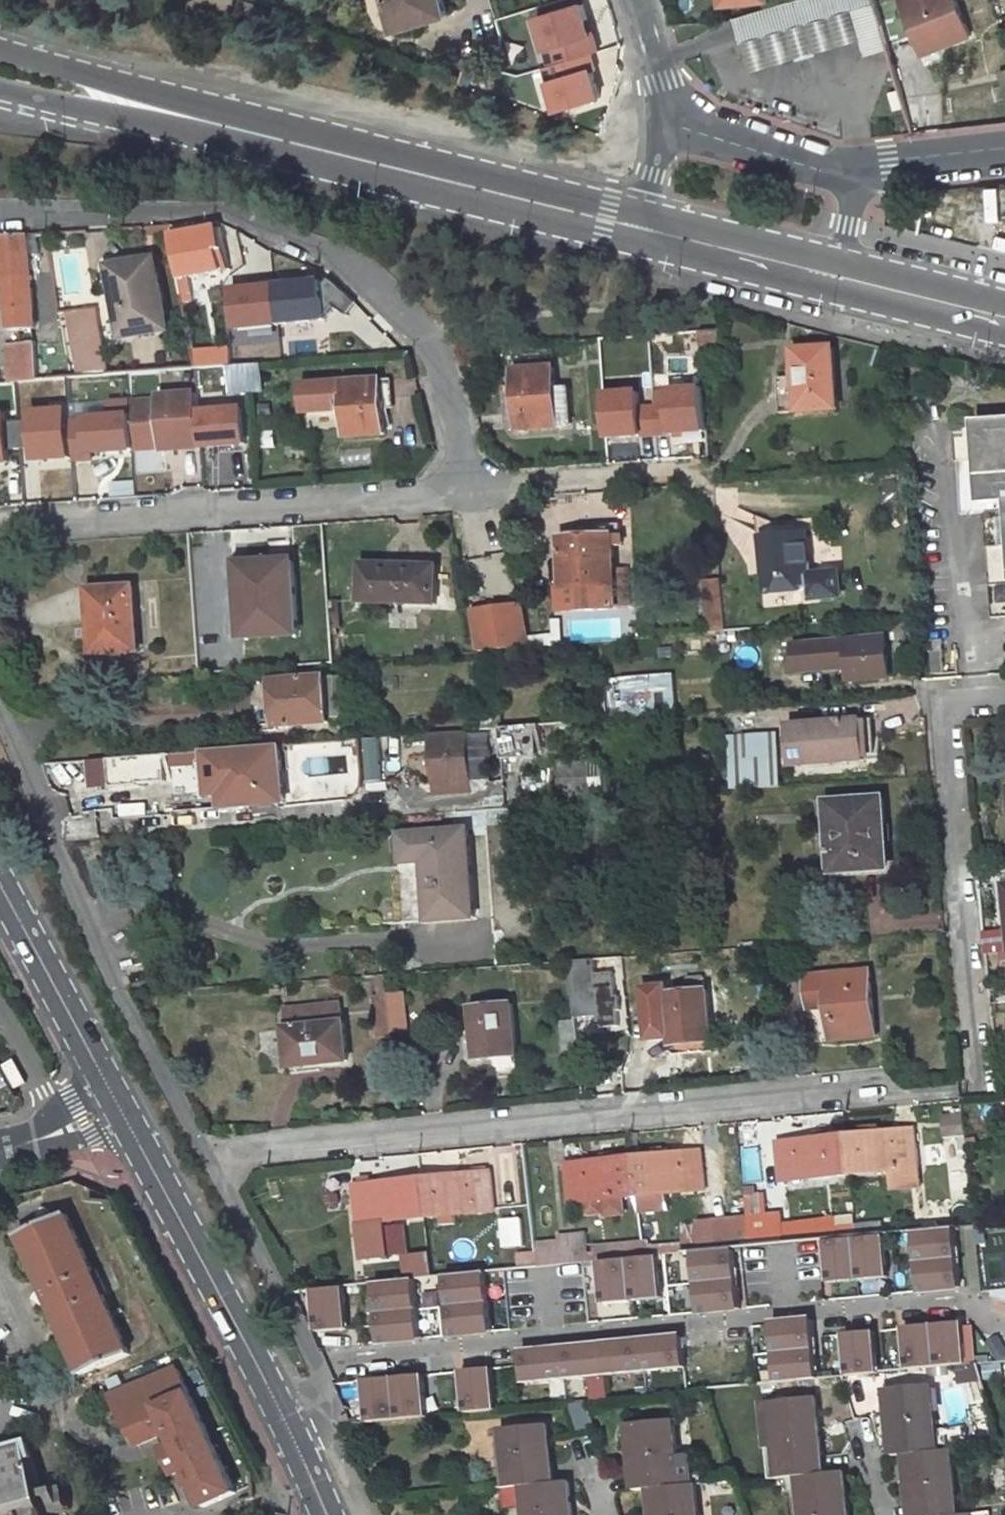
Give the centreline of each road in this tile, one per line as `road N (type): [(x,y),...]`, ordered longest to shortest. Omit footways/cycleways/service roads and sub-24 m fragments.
road 1 (residential): [(208,1146),(929,1093)]
road 2 (residential): [(1004,1326),(959,1298),(319,1364)]
road 3 (residential): [(472,492),(421,331),(328,253),(225,216),(0,230)]
road 4 (residential): [(0,527),(472,492)]
road 5 (residential): [(0,731),(208,1146)]
road 6 (residential): [(1004,691),(948,695),(981,1055)]
road 7 (tertiary): [(620,221),(244,130)]
road 8 (primary): [(297,1446),(127,1123)]
road 9 (primary): [(127,1123),(0,888)]
road 10 (tertiary): [(244,130),(0,52)]
road 11 (tertiary): [(0,86),(244,130)]
road 12 (residential): [(208,1146),(319,1364)]
road 13 (tertiary): [(853,279),(620,221)]
road 14 (residential): [(472,492),(707,478)]
road 15 (residential): [(667,122),(857,175)]
road 16 (tertiary): [(1004,317),(853,279)]
road 17 (residential): [(857,175),(1004,150)]
road 18 (residential): [(127,1123),(0,1151)]
road 19 (residential): [(636,0),(667,122)]

